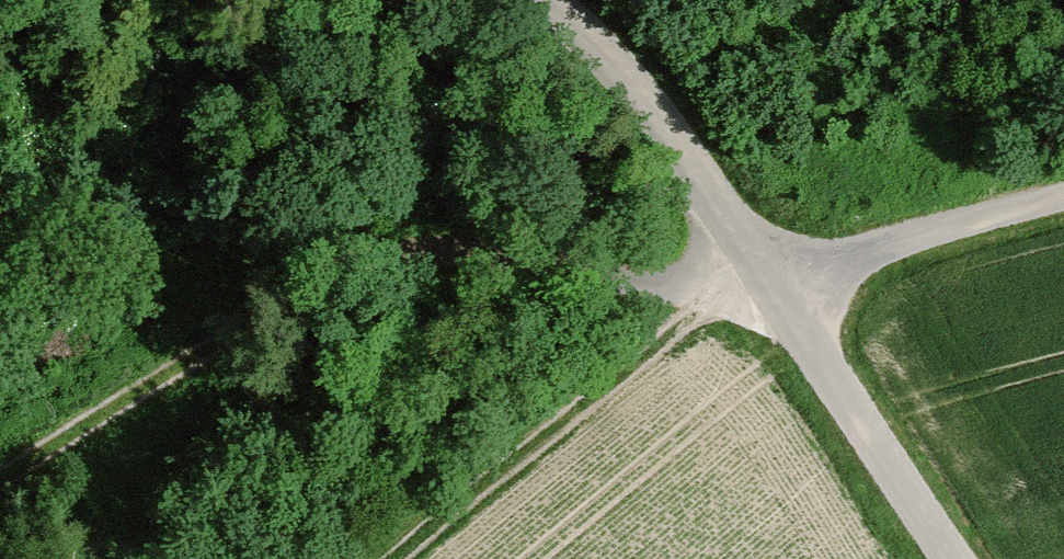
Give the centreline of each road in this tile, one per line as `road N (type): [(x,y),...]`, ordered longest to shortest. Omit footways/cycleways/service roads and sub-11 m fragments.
road 1 (track): [(764,279),(680,286),(507,257),(395,255),(307,289),(0,481)]
road 2 (unclassified): [(540,0),(647,104),(703,179),(953,558)]
road 3 (track): [(389,558),(687,319),(757,280)]
road 4 (track): [(764,279),(1063,197)]

